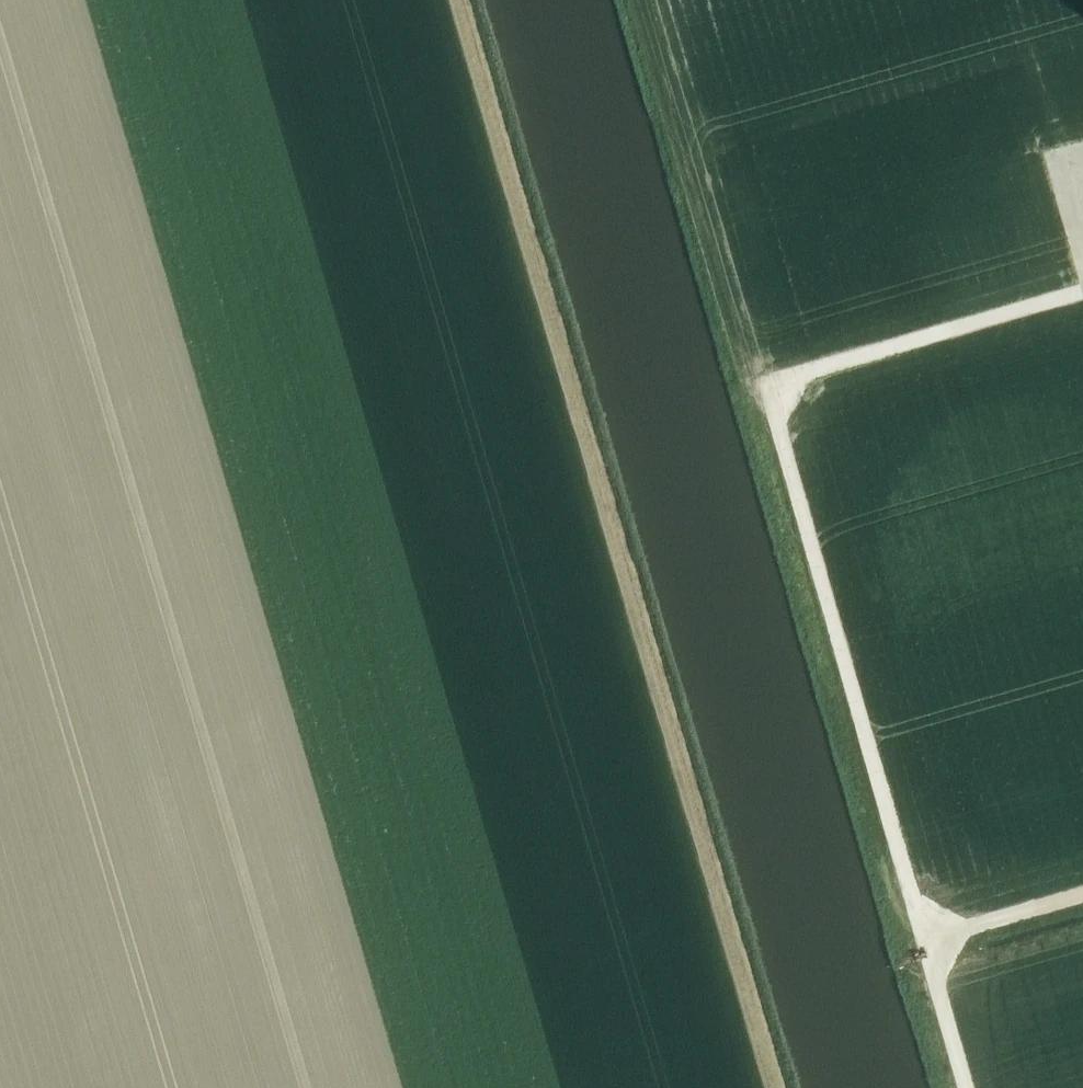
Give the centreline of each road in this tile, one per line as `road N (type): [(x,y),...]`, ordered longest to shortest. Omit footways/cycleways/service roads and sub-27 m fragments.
road 1 (track): [(1082,290),(765,385),(969,1087)]
road 2 (track): [(926,939),(1082,893)]

